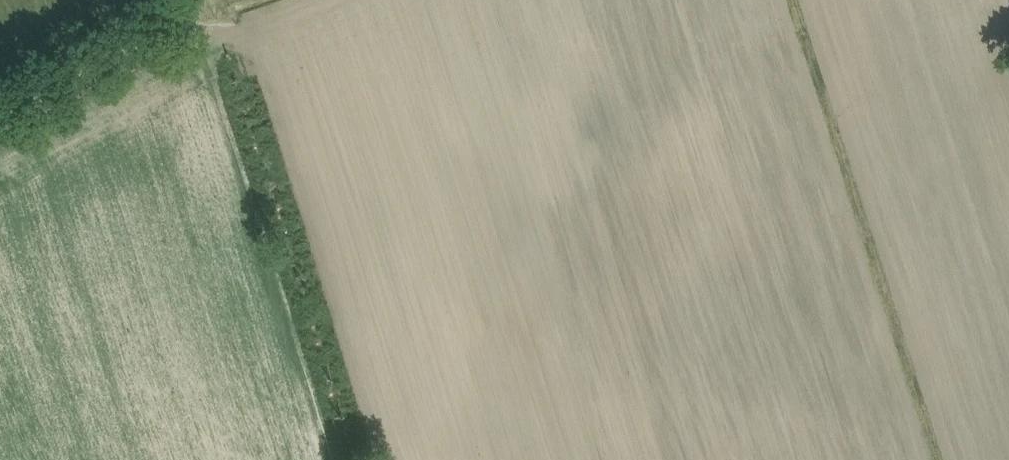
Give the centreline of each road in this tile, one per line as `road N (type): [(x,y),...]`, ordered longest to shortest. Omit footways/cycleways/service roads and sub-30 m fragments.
road 1 (unclassified): [(0,116),(152,40),(192,0)]

